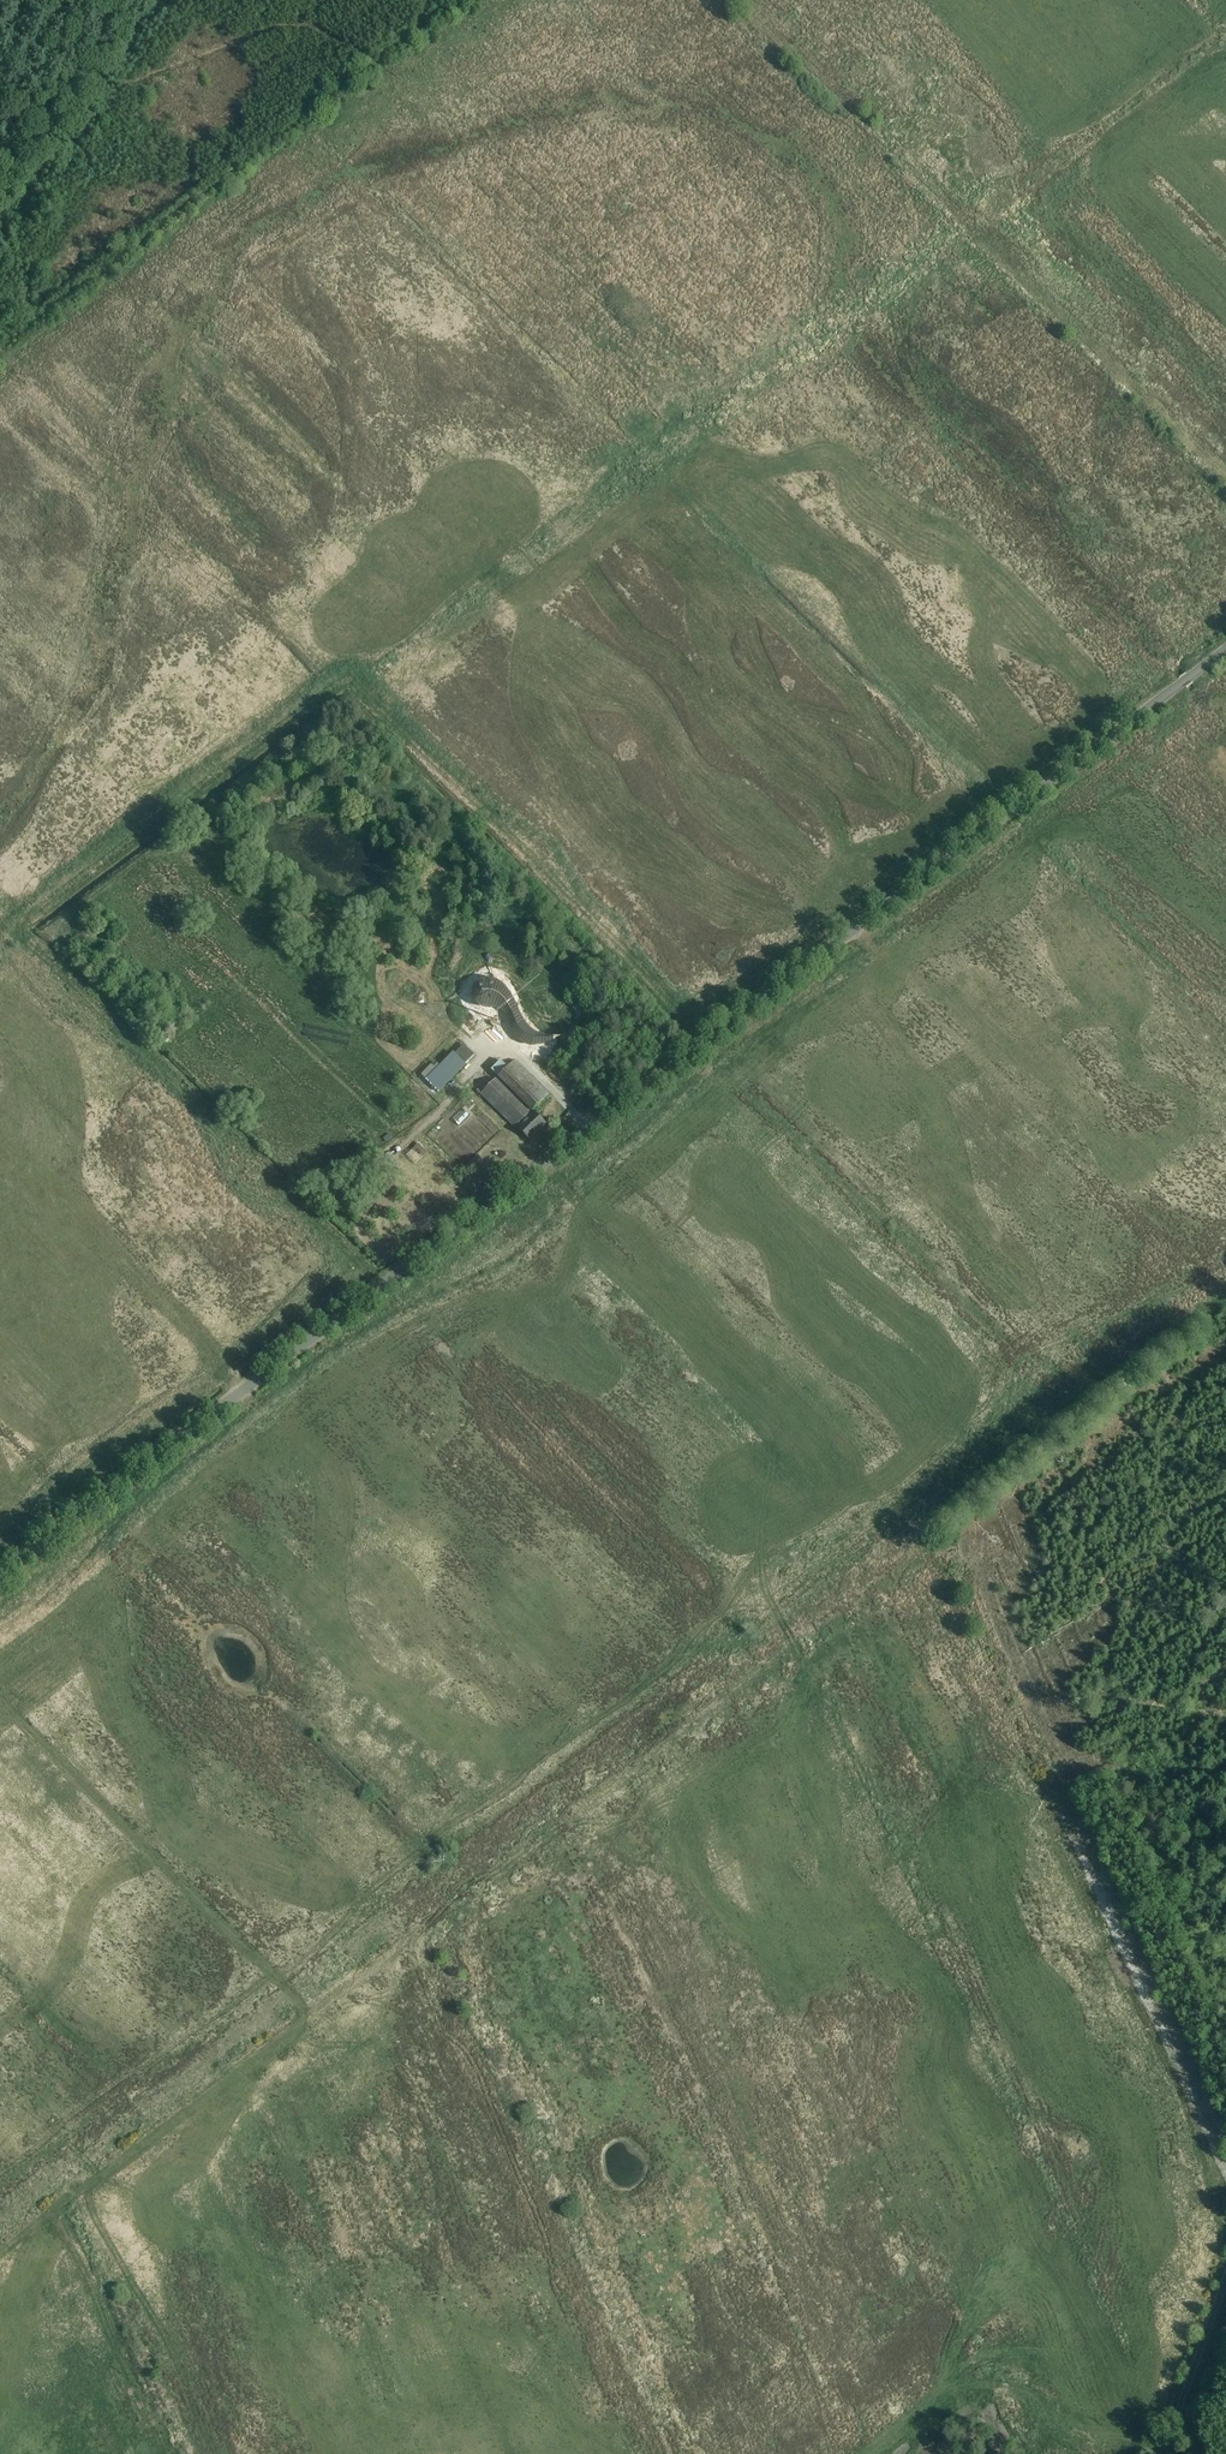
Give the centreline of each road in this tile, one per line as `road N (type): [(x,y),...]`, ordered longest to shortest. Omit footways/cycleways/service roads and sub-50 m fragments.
road 1 (tertiary): [(0,1573),(1225,649)]
road 2 (track): [(457,0),(0,348)]
road 3 (track): [(1167,2453),(1225,2292)]

